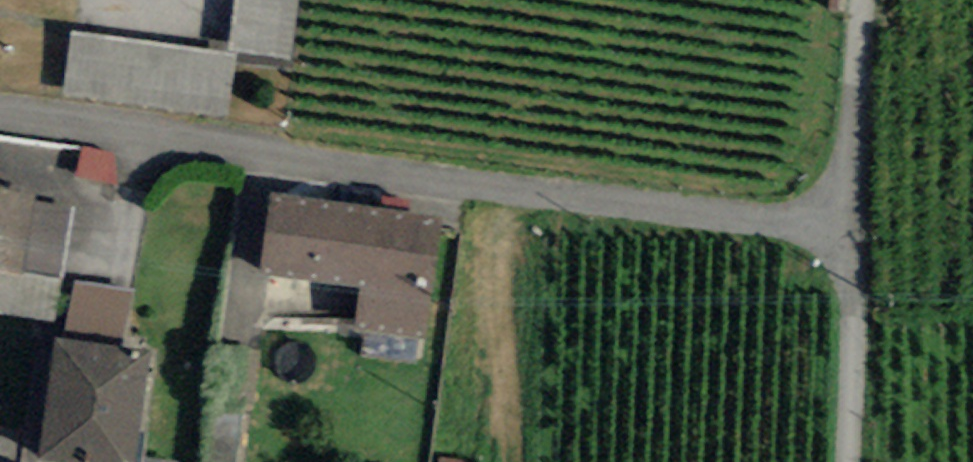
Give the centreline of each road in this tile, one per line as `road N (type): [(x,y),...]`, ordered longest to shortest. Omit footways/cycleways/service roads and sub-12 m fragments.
road 1 (unclassified): [(0,114),(853,221)]
road 2 (residential): [(853,221),(847,461)]
road 3 (residential): [(870,0),(853,221)]

